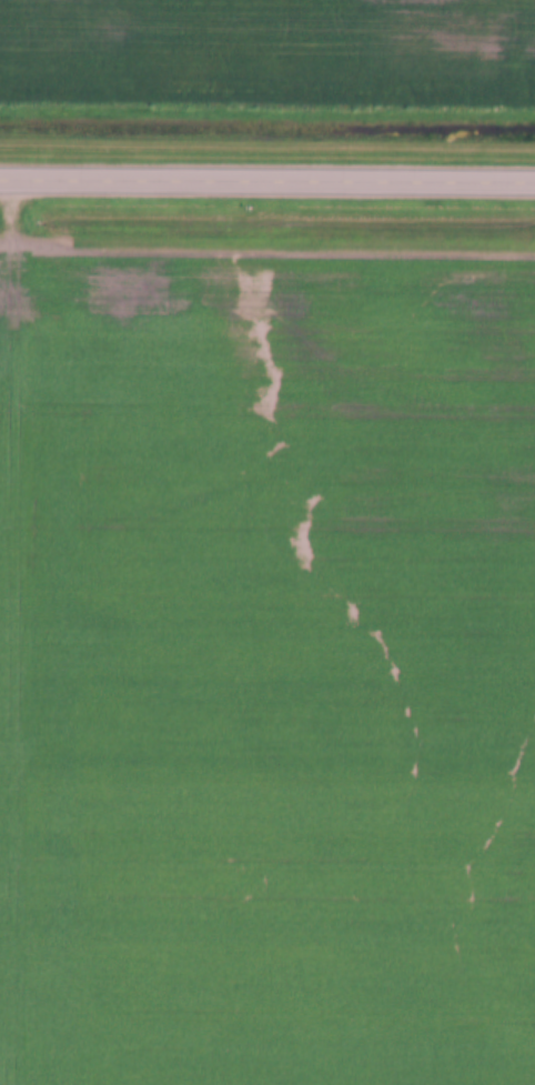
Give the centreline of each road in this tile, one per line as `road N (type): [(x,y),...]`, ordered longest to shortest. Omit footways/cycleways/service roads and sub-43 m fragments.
road 1 (primary): [(534,185),(0,183)]

